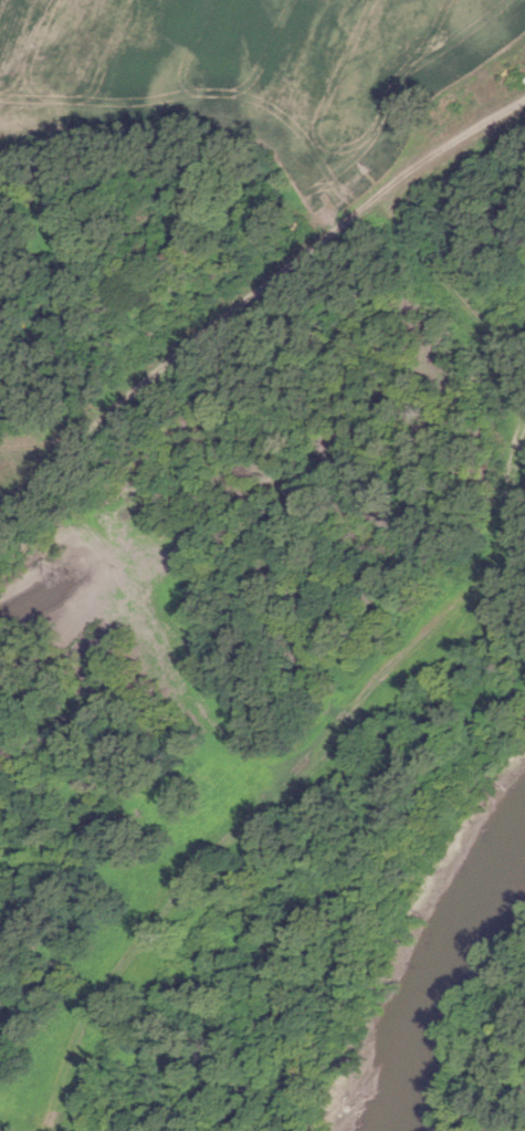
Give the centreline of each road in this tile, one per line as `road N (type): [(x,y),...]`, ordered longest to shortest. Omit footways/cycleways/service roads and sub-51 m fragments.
road 1 (track): [(369,201),(465,299),(521,390),(500,552),(481,596),(434,646),(251,793)]
road 2 (track): [(45,473),(369,201),(524,100)]
road 3 (track): [(251,793),(198,839),(144,907),(33,1130)]
road 4 (track): [(45,473),(217,716),(251,793)]

